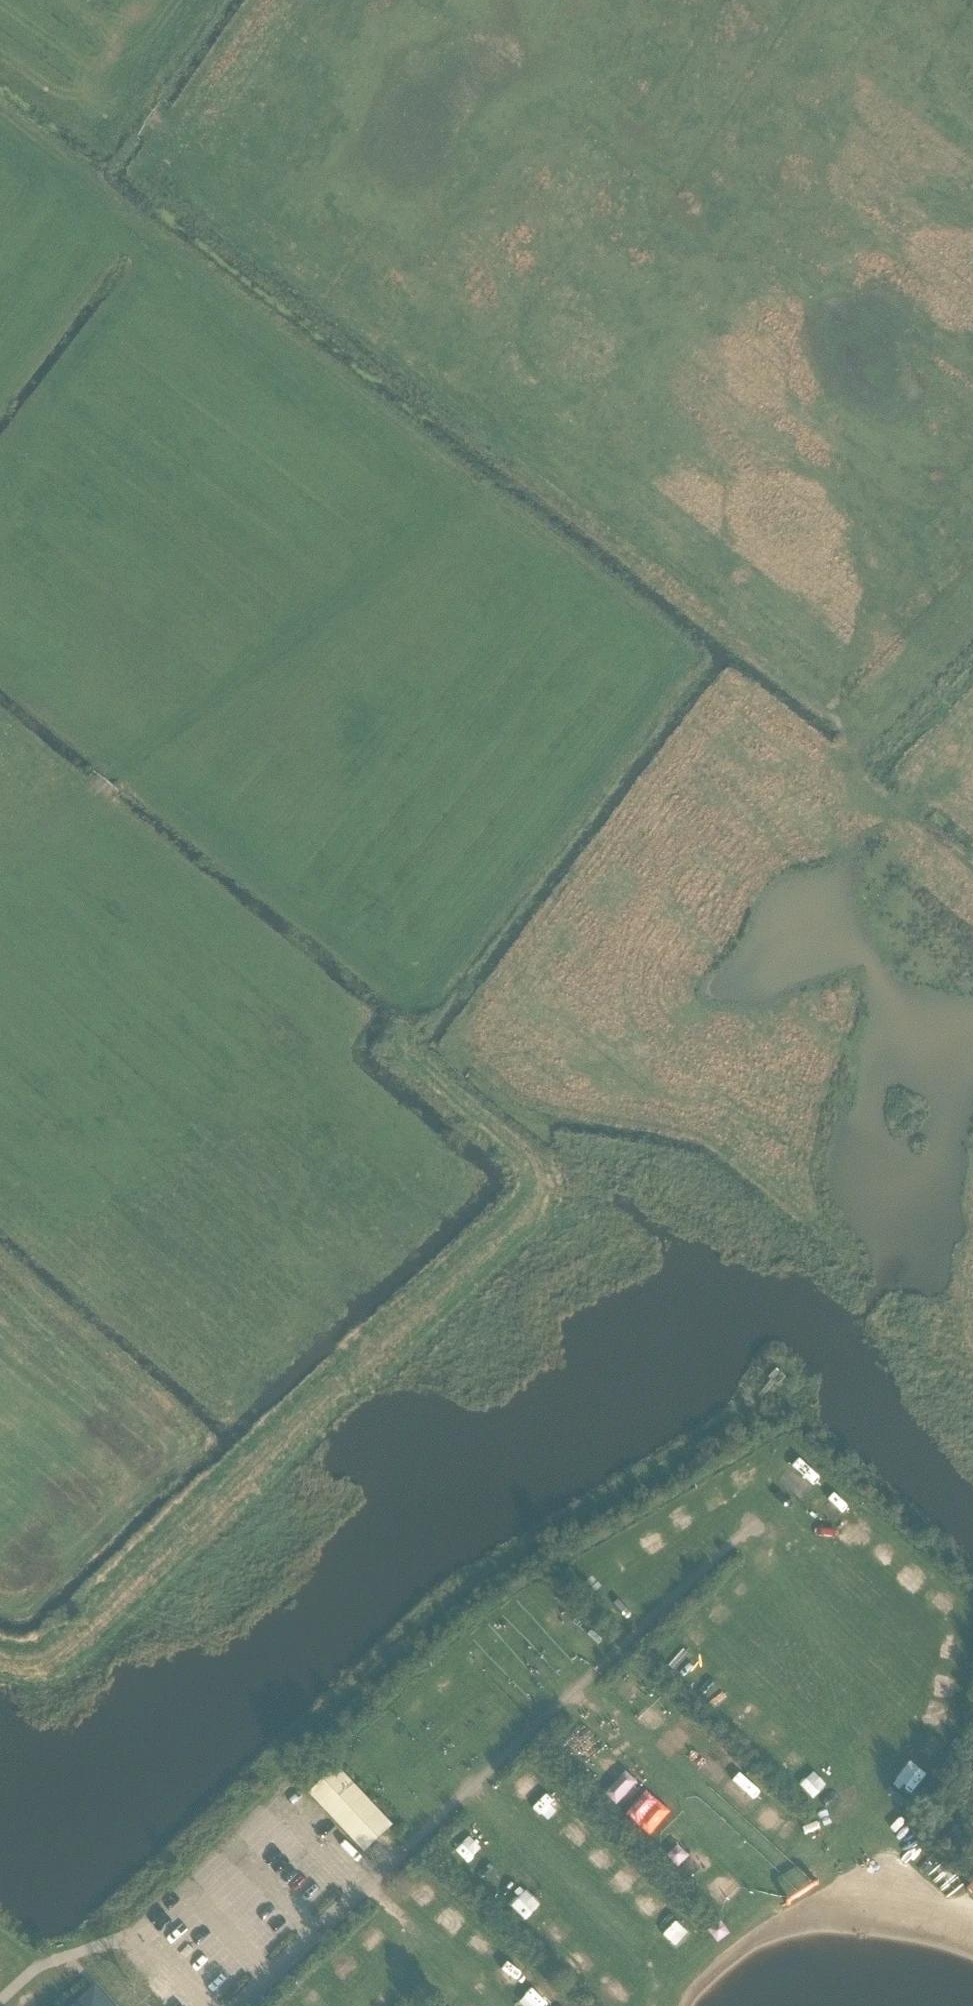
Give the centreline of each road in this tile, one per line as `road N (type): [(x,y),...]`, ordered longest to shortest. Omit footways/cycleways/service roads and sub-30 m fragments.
road 1 (residential): [(235,2005),(740,1541)]
road 2 (residential): [(0,2001),(28,1975),(139,1932),(207,2005)]

